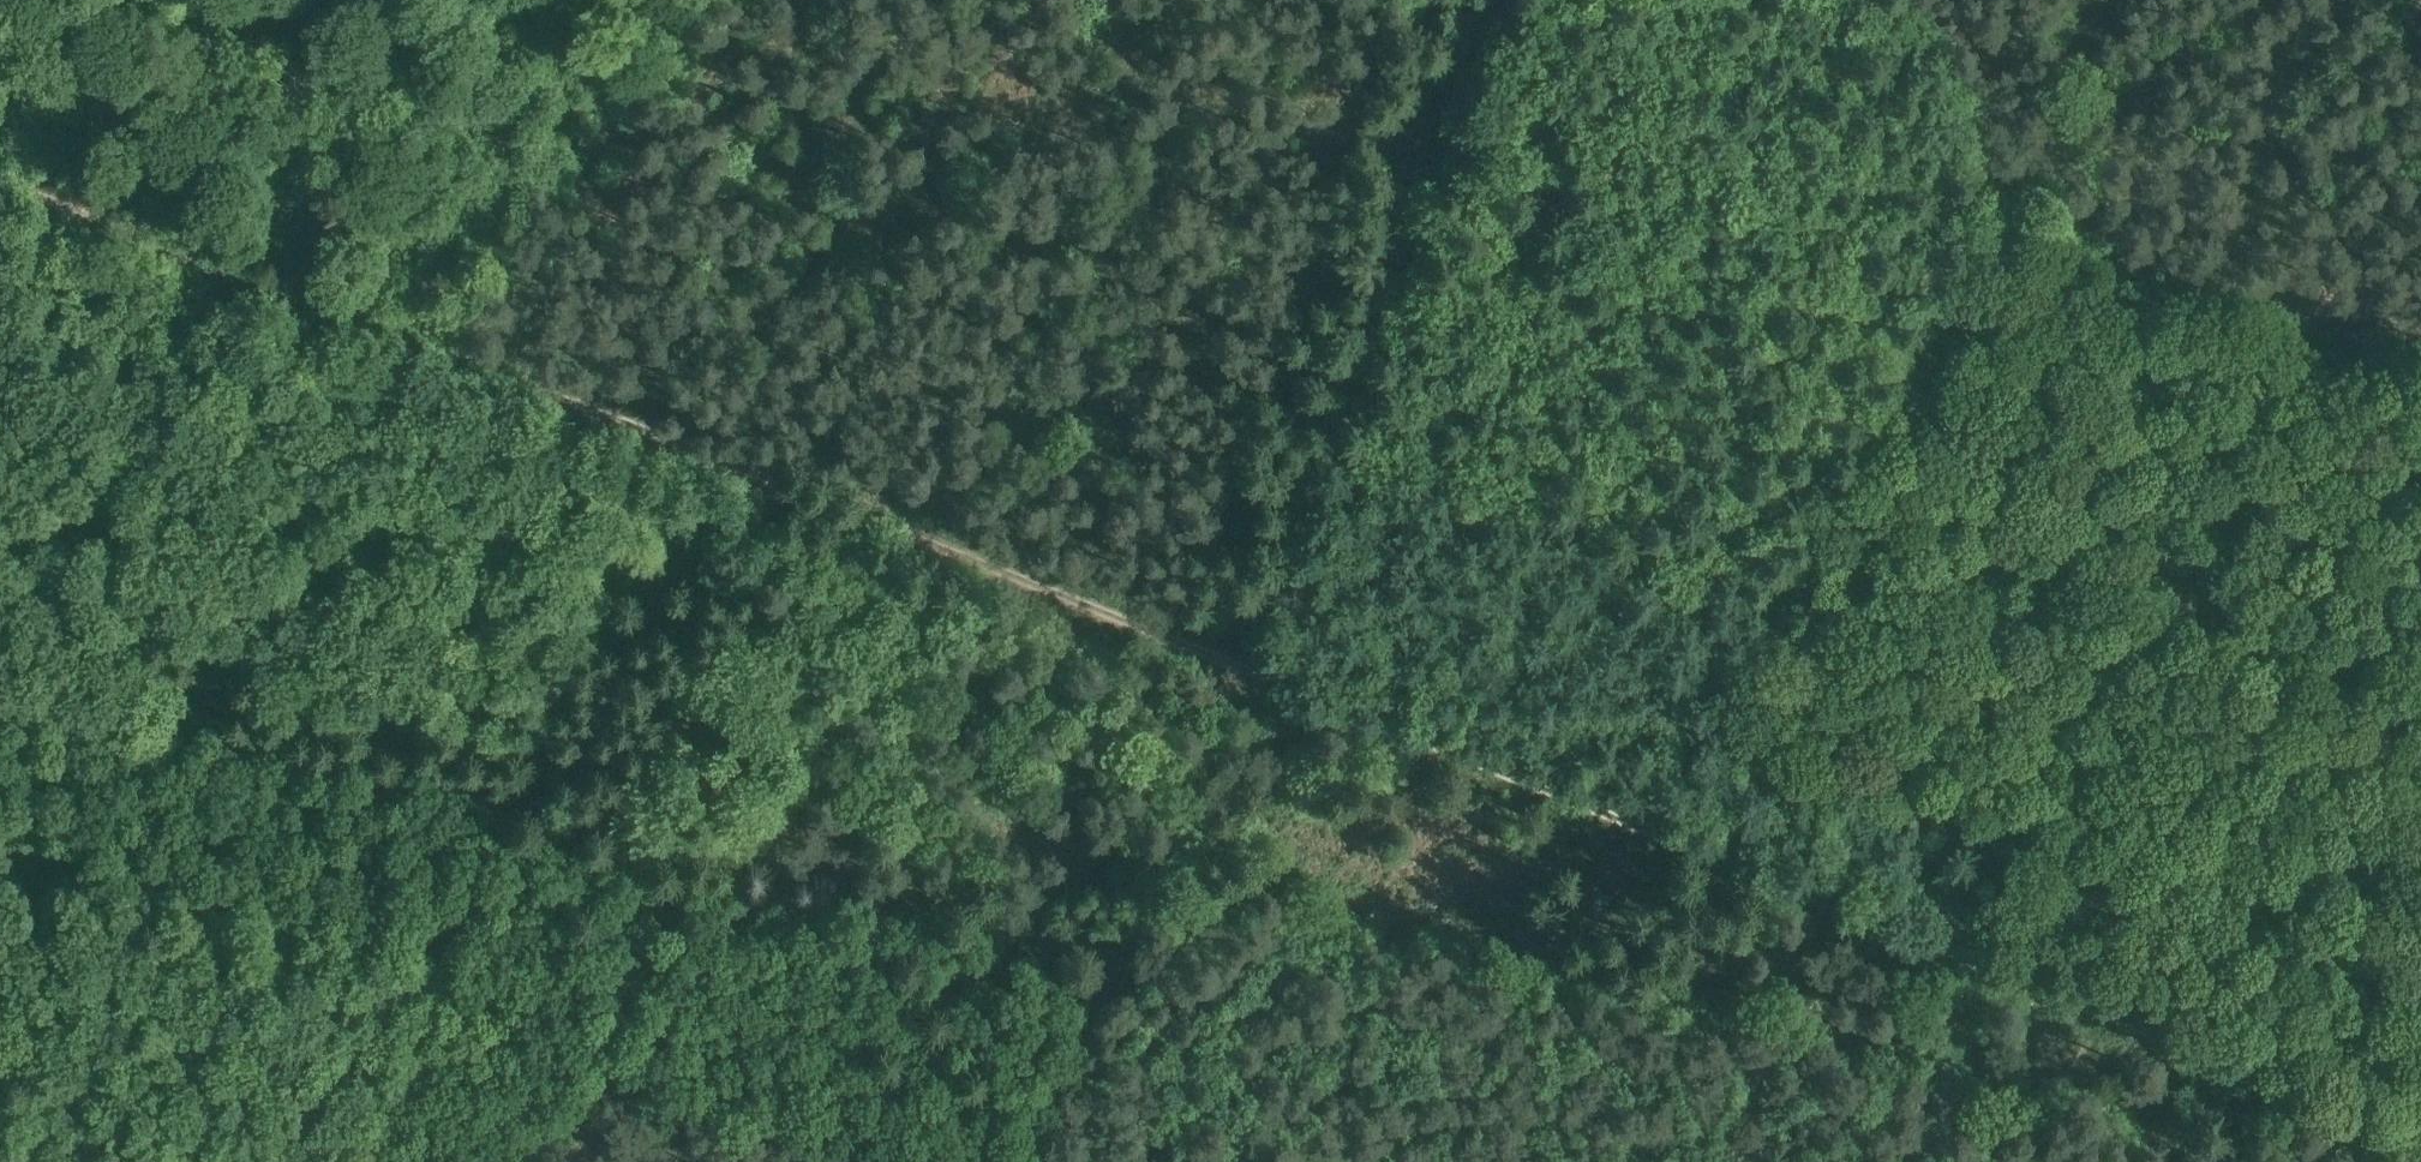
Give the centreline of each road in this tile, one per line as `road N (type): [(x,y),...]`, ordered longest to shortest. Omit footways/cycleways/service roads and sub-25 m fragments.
road 1 (track): [(1223,656),(0,171)]
road 2 (track): [(2420,1138),(1223,656)]

